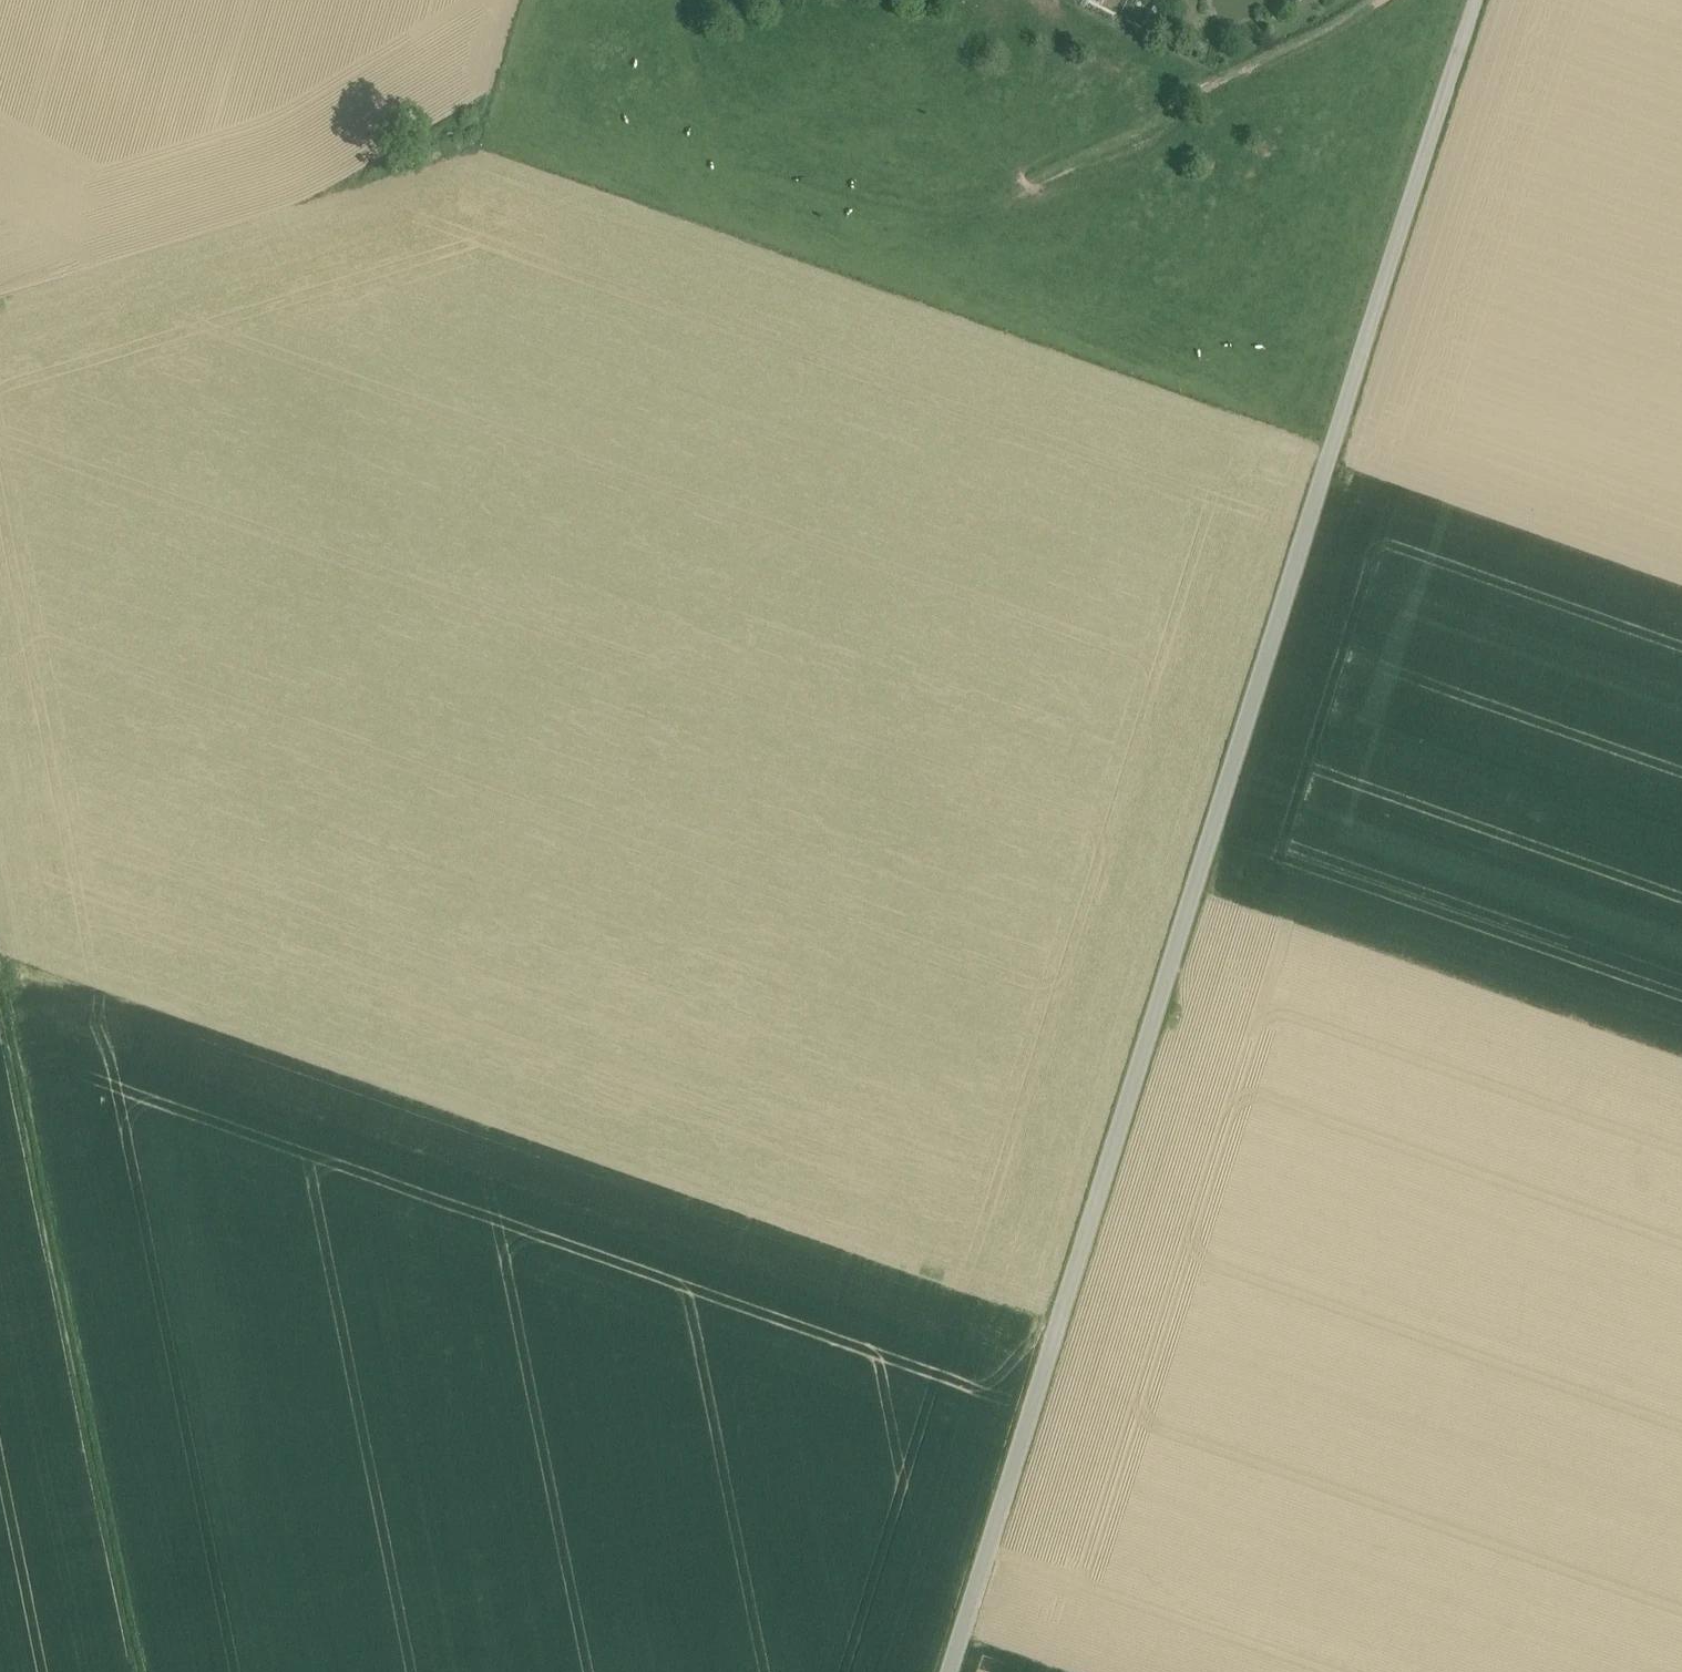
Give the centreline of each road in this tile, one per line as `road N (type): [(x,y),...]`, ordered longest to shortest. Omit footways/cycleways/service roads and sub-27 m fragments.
road 1 (unclassified): [(1476,0),(950,1671)]
road 2 (track): [(141,1671),(0,977)]

